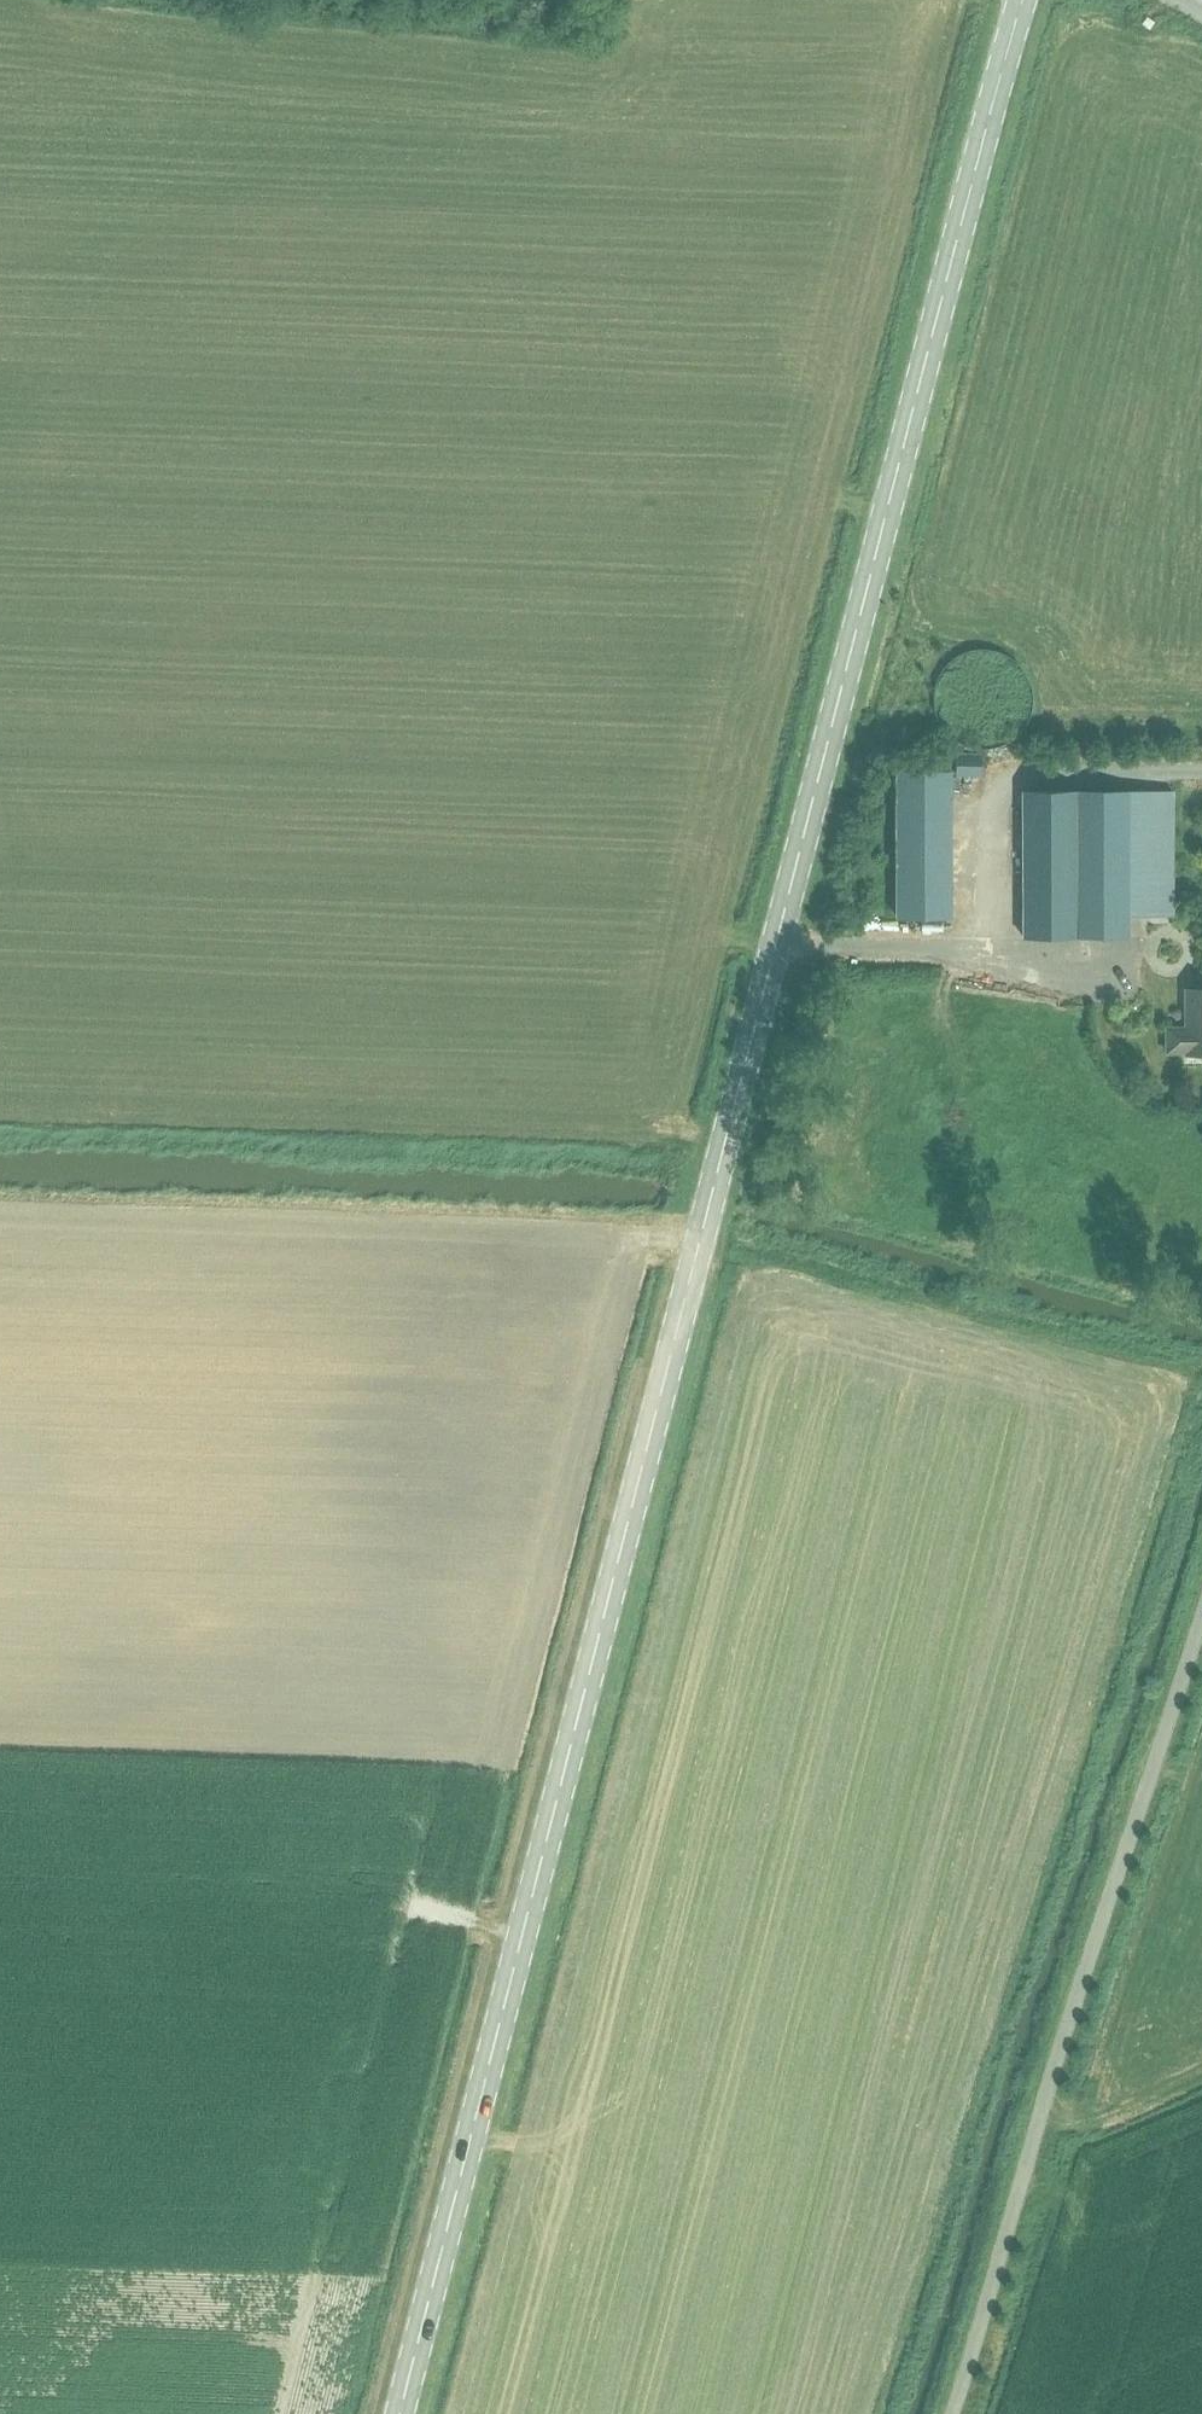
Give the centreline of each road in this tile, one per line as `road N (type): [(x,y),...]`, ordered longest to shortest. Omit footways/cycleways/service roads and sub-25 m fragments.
road 1 (tertiary): [(419,2413),(722,1141),(1025,0)]
road 2 (unclassified): [(952,2413),(1201,1615)]

